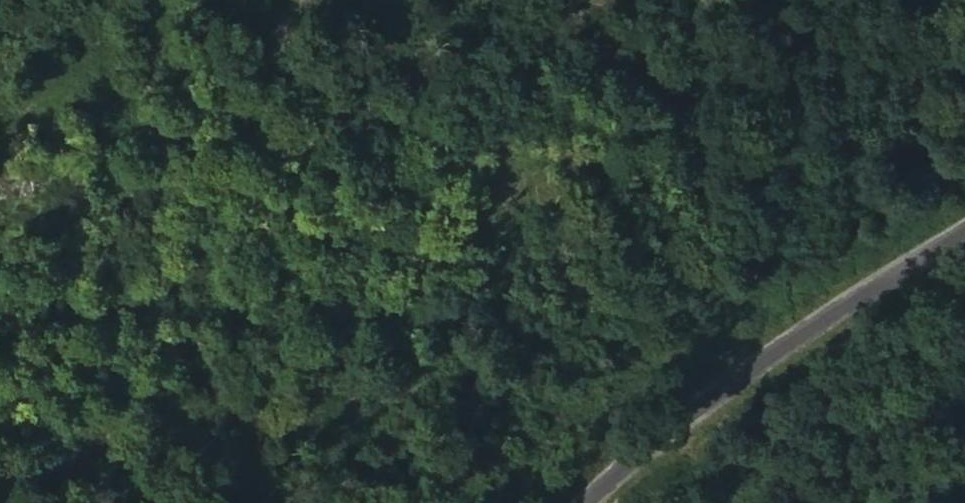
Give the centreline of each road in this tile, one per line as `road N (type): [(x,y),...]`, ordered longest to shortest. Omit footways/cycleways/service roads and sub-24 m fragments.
road 1 (unclassified): [(964,228),(754,362),(591,502)]

